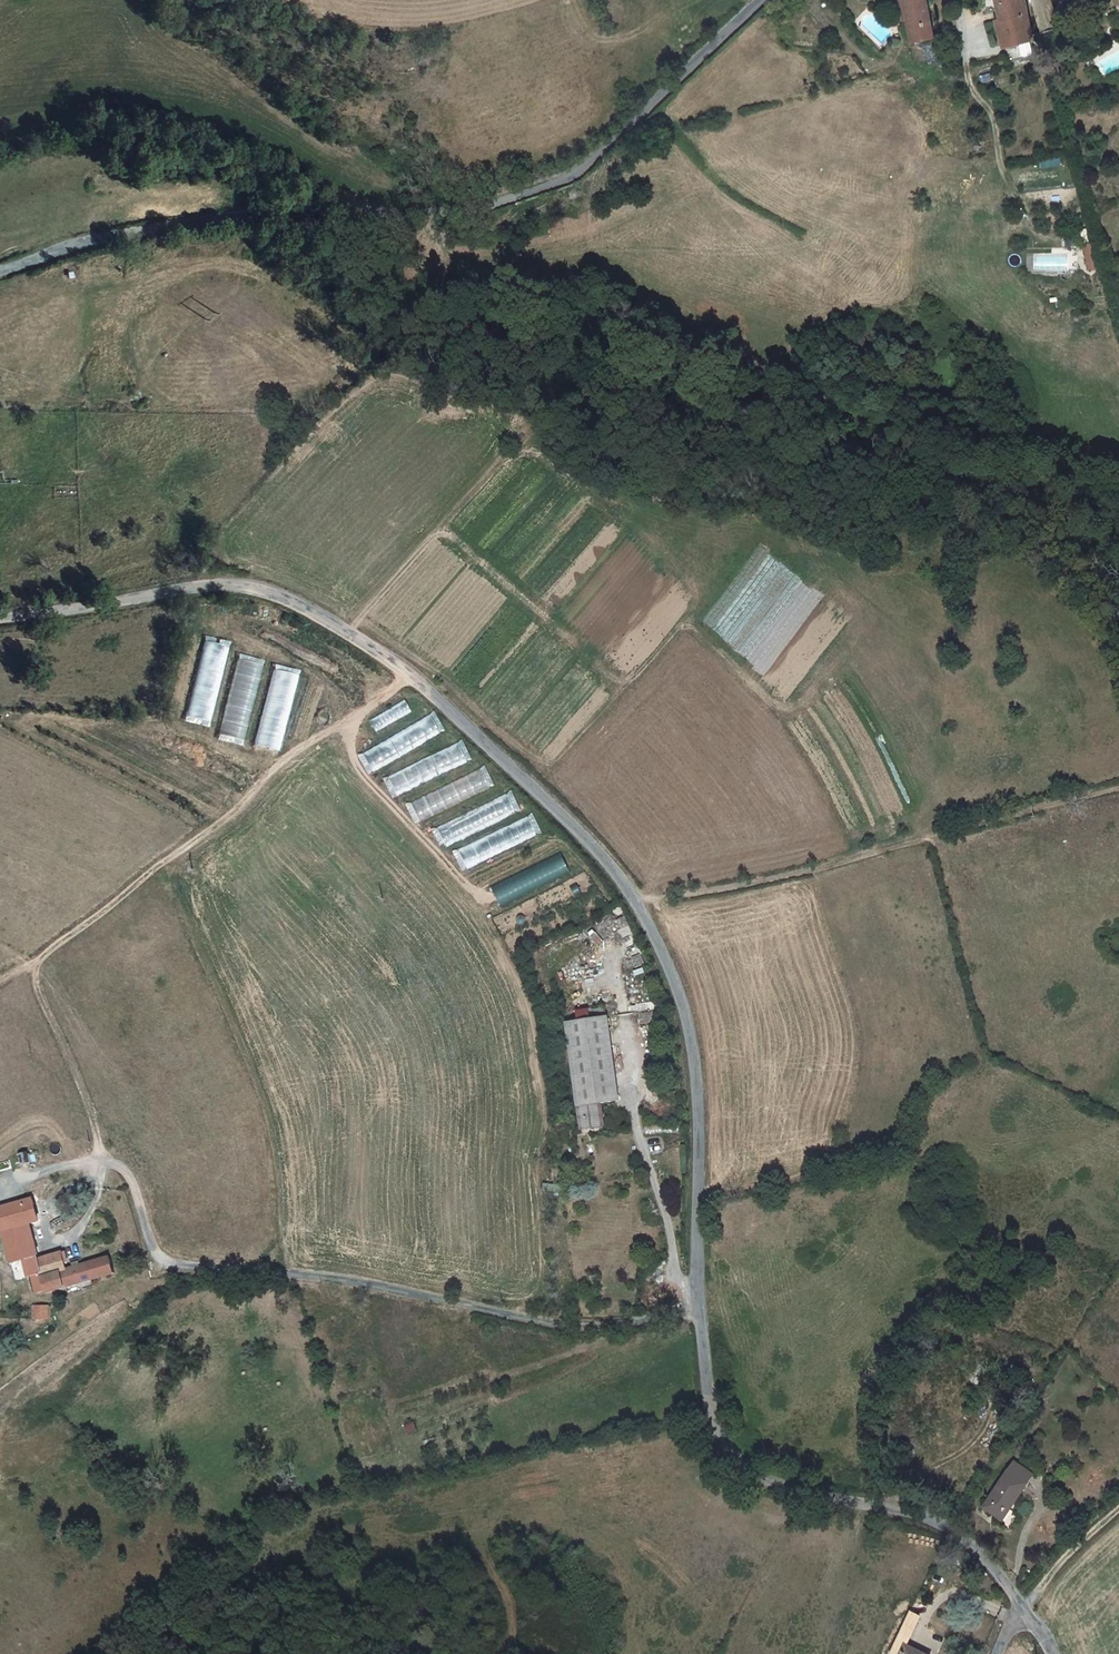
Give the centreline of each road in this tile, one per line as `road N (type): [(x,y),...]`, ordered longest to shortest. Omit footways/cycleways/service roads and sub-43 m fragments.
road 1 (unclassified): [(0,622),(195,591),(278,599),(402,674),(575,831),(618,881),(676,996),(696,1121),(697,1306),(707,1398),(727,1453),(749,1476),(780,1487),(946,1526),(981,1555),(1022,1609)]
road 2 (unclassified): [(764,0),(624,128),(550,181),(473,208),(237,213),(93,232),(0,264)]
road 3 (track): [(408,680),(301,742),(36,960),(37,998),(99,1162),(95,1206),(68,1241)]
road 4 (track): [(697,1306),(581,1328),(320,1274),(166,1264),(127,1171),(99,1162)]
road 5 (track): [(1118,1513),(1022,1609)]

